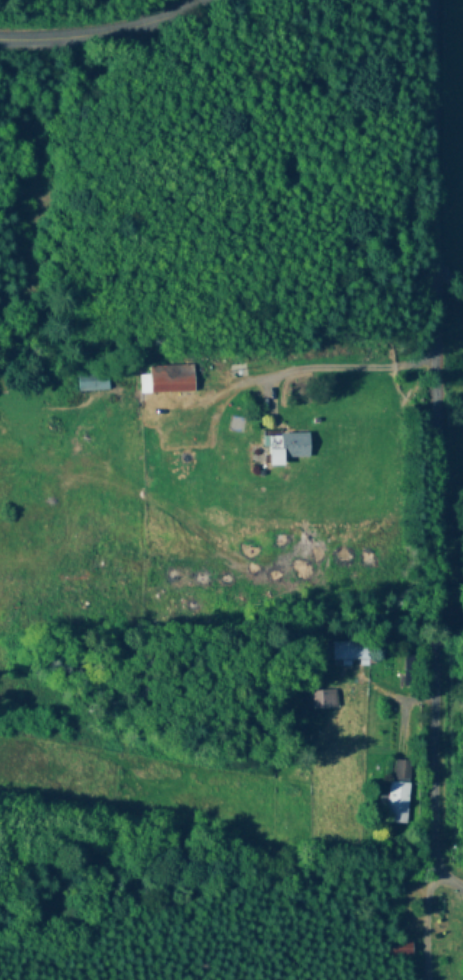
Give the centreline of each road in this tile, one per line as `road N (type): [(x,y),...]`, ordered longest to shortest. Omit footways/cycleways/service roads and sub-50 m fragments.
road 1 (residential): [(430,0),(414,928)]
road 2 (residential): [(184,0),(135,28),(0,31)]

